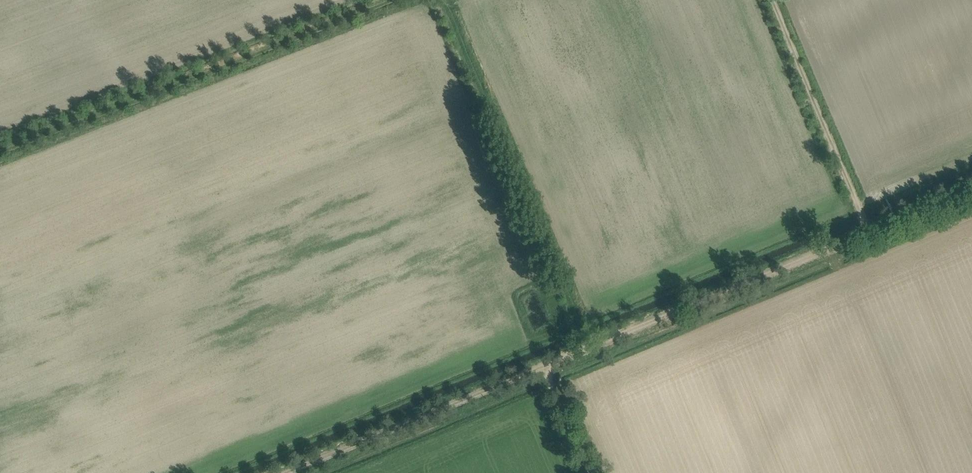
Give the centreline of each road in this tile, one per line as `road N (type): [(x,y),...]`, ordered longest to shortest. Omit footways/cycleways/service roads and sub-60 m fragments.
road 1 (track): [(0,152),(389,0)]
road 2 (track): [(870,234),(544,366)]
road 3 (track): [(544,366),(286,472)]
road 4 (track): [(771,0),(870,234)]

